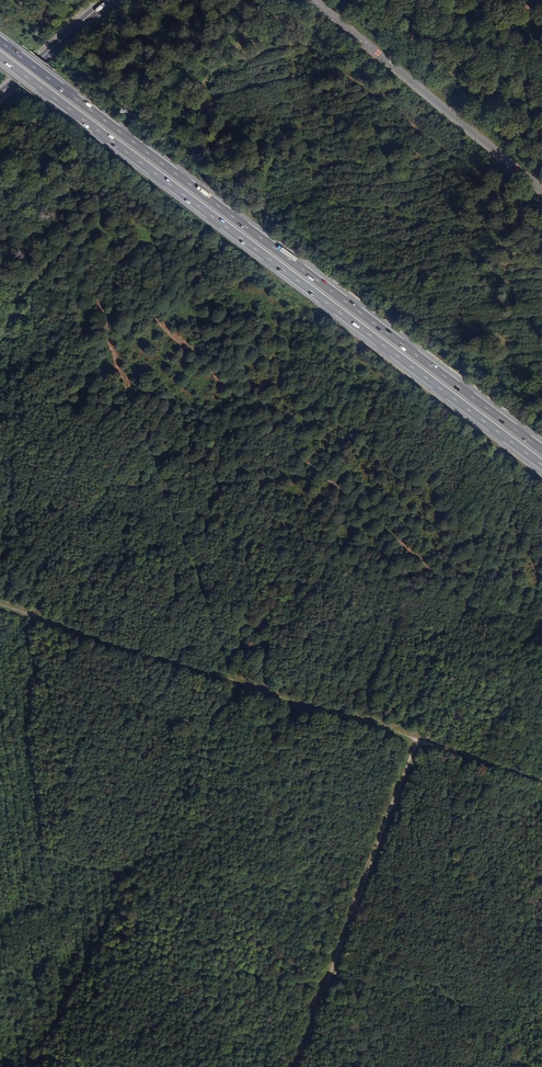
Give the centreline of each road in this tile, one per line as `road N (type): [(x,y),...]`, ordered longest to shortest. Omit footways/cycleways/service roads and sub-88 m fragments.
road 1 (motorway): [(0,56),(541,465)]
road 2 (motorway): [(541,450),(0,42)]
road 3 (tertiary): [(541,188),(311,0)]
road 4 (primary): [(0,96),(107,0)]

